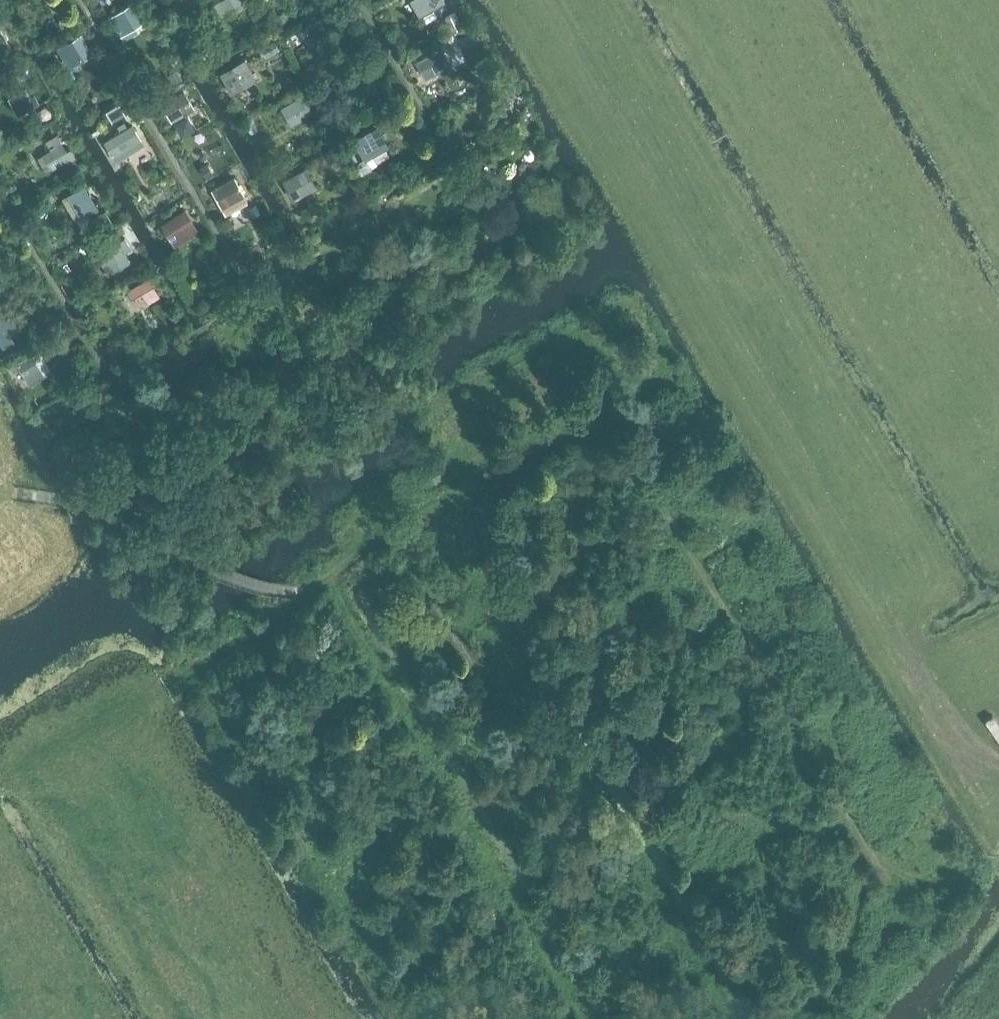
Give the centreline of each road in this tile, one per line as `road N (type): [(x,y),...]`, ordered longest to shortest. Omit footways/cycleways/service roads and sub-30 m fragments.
road 1 (track): [(679,375),(394,530),(253,632),(0,778)]

